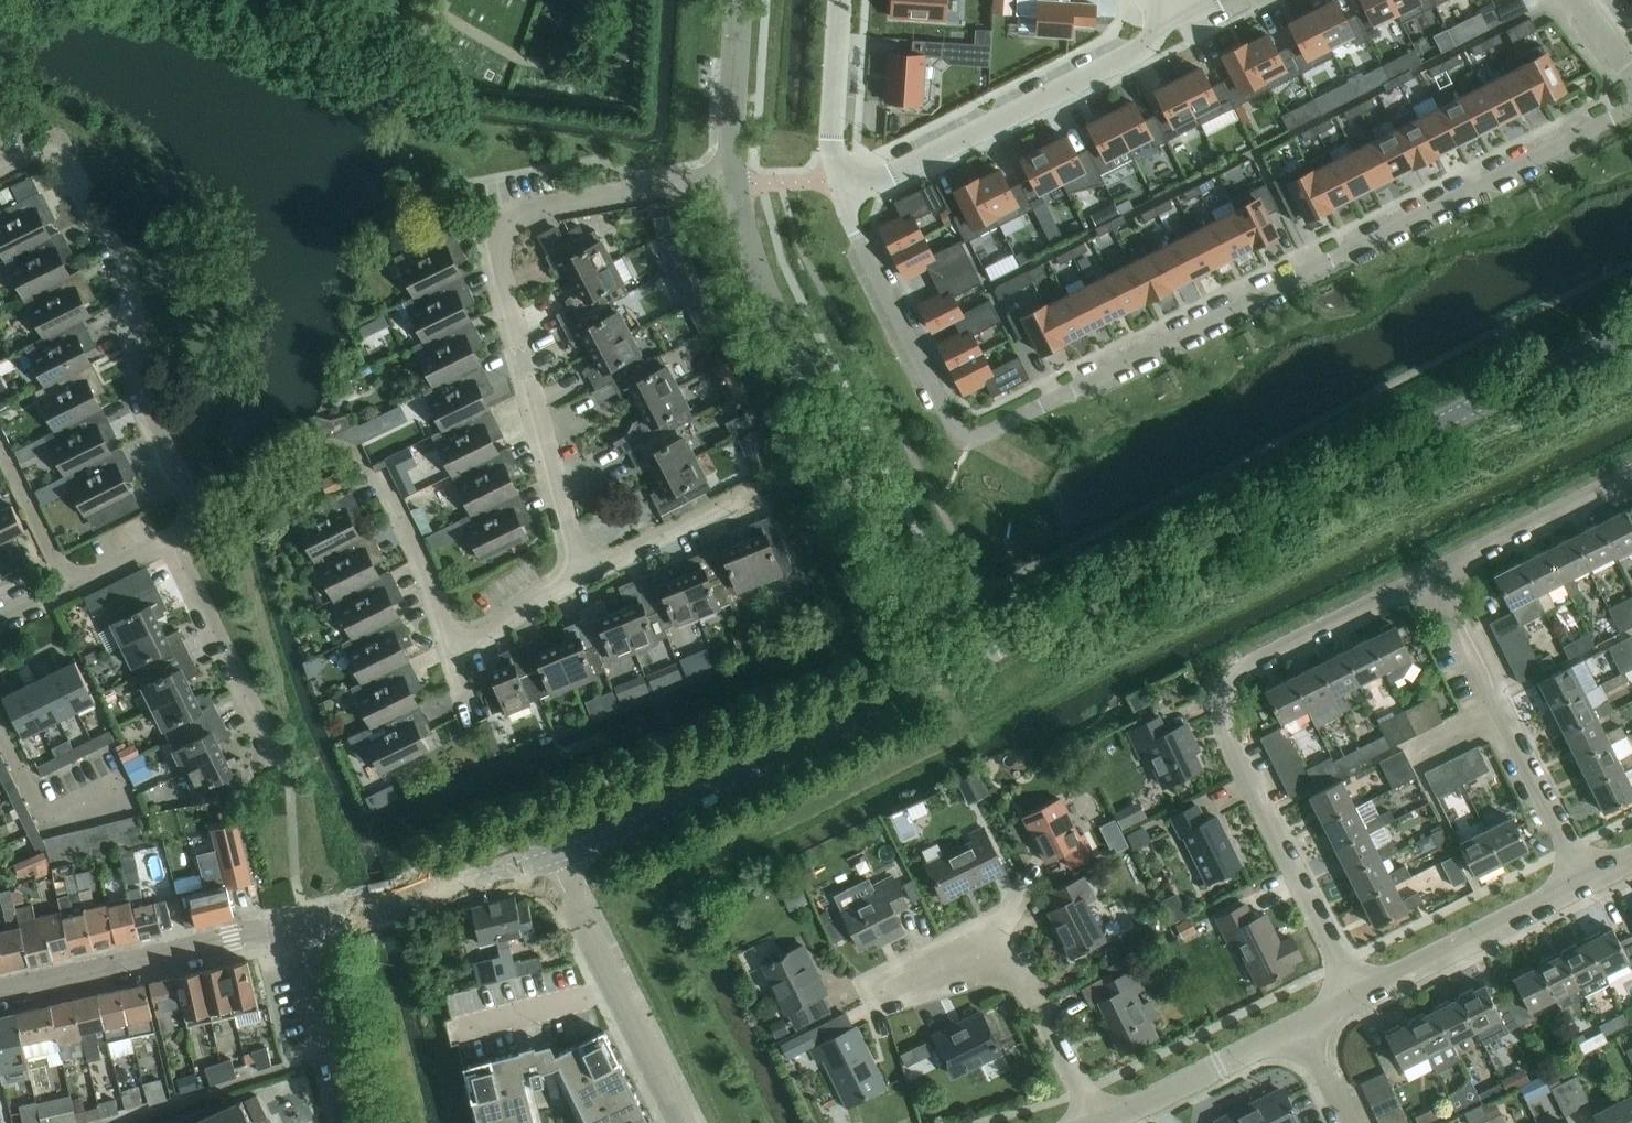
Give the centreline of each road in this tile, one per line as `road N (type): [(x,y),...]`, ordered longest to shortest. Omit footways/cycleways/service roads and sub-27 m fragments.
road 1 (residential): [(828,171),(954,428),(976,436),(1611,120),(1631,97)]
road 2 (tertiary): [(952,668),(1631,323)]
road 3 (residential): [(581,573),(493,249),(496,226),(513,212),(734,175)]
road 4 (residential): [(1433,573),(1243,669),(1218,710),(1361,992)]
road 5 (unclassified): [(952,668),(769,295),(734,175)]
road 6 (tertiary): [(550,861),(952,668)]
road 7 (residential): [(182,534),(194,525),(192,502),(144,402),(126,276),(55,144)]
road 8 (residential): [(1099,1122),(1000,926),(864,993)]
road 9 (residential): [(828,171),(861,175),(1158,23)]
road 10 (residential): [(1589,879),(1433,573)]
road 11 (tertiary): [(0,994),(299,926)]
road 12 (residential): [(550,861),(678,1122)]
road 13 (tertiary): [(299,926),(550,861)]
road 14 (residential): [(1361,992),(1589,879)]
road 15 (unclassified): [(280,763),(182,534)]
road 16 (residential): [(1099,1122),(1299,1023)]
road 17 (residential): [(1631,478),(1433,573)]
road 18 (unclassified): [(345,1122),(299,926)]
road 19 (residential): [(581,573),(757,487)]
road 20 (residential): [(450,647),(424,559),(378,473)]
road 21 (unclassified): [(734,175),(738,0)]
road 22 (residential): [(828,171),(840,0)]
road 23 (residential): [(75,585),(0,439)]
road 24 (residential): [(450,647),(581,573)]

